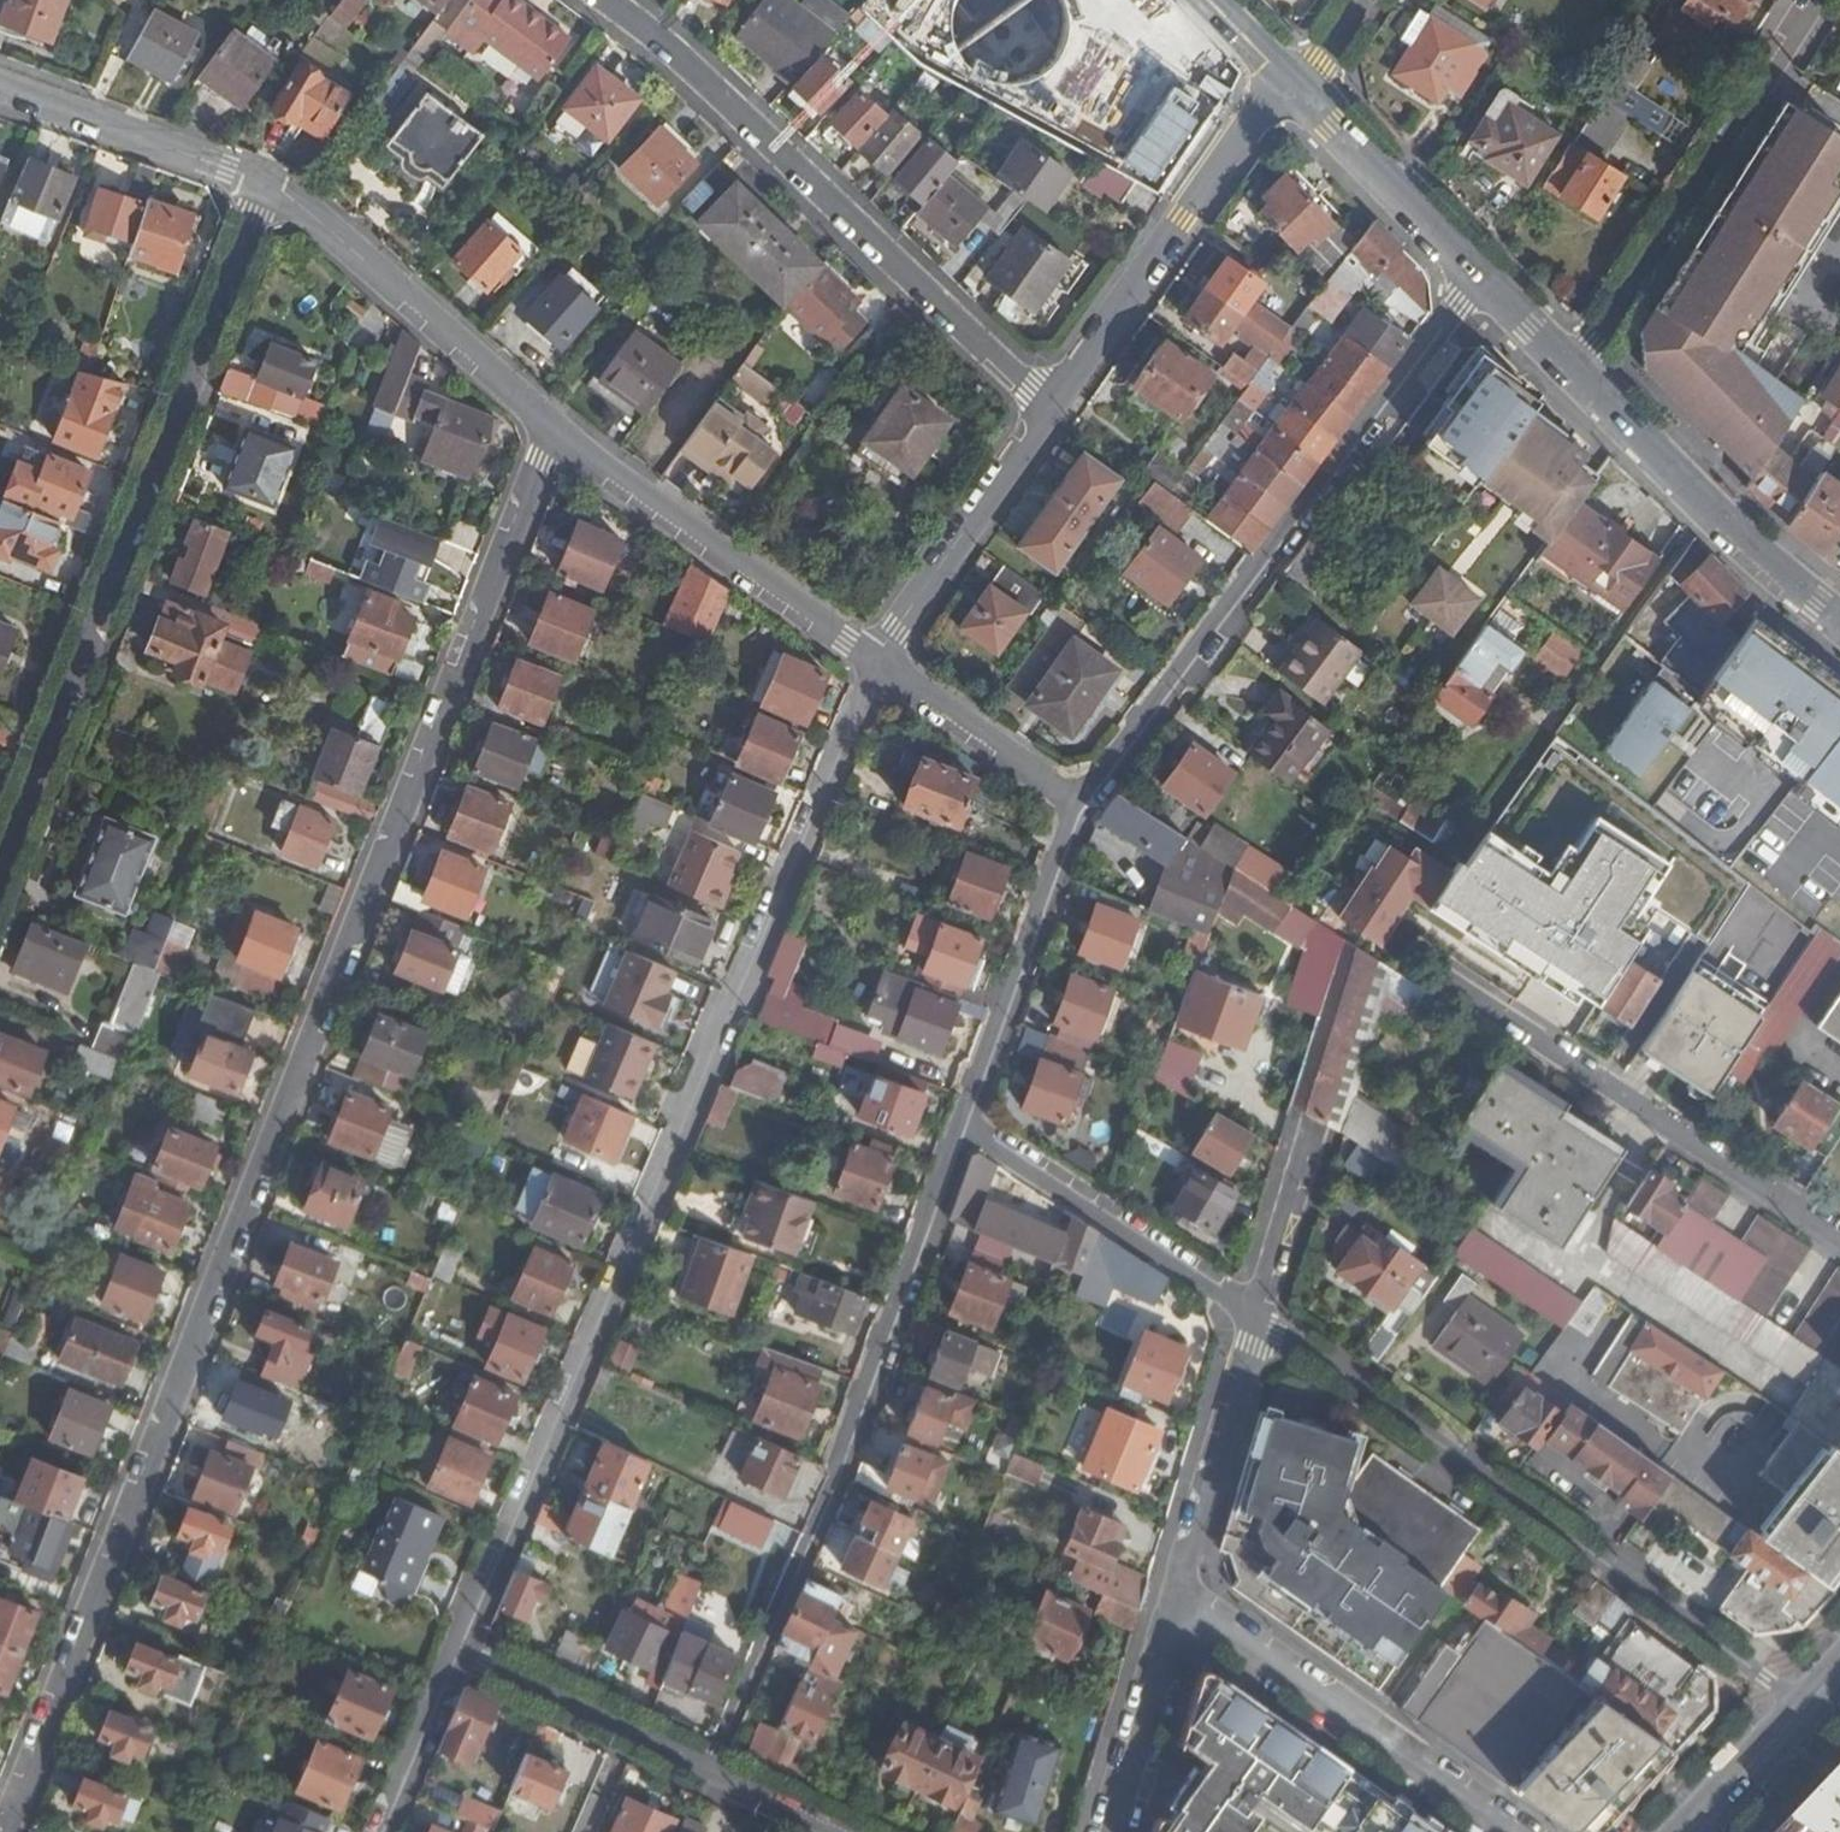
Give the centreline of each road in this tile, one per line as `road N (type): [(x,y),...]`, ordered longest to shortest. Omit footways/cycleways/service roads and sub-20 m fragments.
road 1 (residential): [(555,429),(5,1831)]
road 2 (residential): [(878,663),(459,1652)]
road 3 (residential): [(0,868),(265,185)]
road 4 (residential): [(708,1769),(833,1491),(964,1127)]
road 5 (residential): [(1805,1706),(1260,1318)]
road 6 (residential): [(1481,275),(1076,804)]
road 7 (residential): [(606,0),(1051,408)]
road 8 (residential): [(1812,0),(1576,369)]
road 9 (residential): [(1517,1831),(1177,1599)]
road 10 (residential): [(1051,408),(1282,75)]
road 11 (residential): [(555,429),(878,663)]
road 12 (residential): [(265,185),(555,429)]
road 13 (tertiary): [(1576,369),(1747,540),(1839,617)]
road 14 (residential): [(1260,1318),(964,1127)]
road 15 (residential): [(964,1127),(1076,804)]
road 16 (residential): [(878,663),(1051,408)]
road 17 (residential): [(1260,1318),(1177,1599)]
road 18 (residential): [(0,86),(265,185)]
road 19 (residential): [(459,1652),(708,1769)]
road 20 (tertiary): [(1300,94),(1481,275)]
road 21 (residential): [(878,663),(1076,804)]
road 22 (residential): [(1177,1599),(1108,1831)]
road 23 (residential): [(1317,1119),(1260,1318)]
road 24 (residential): [(459,1652),(383,1831)]
road 25 (tertiary): [(1805,1706),(1687,1831)]
road 26 (residential): [(841,1831),(708,1769)]
road 27 (tertiary): [(1481,275),(1576,369)]

